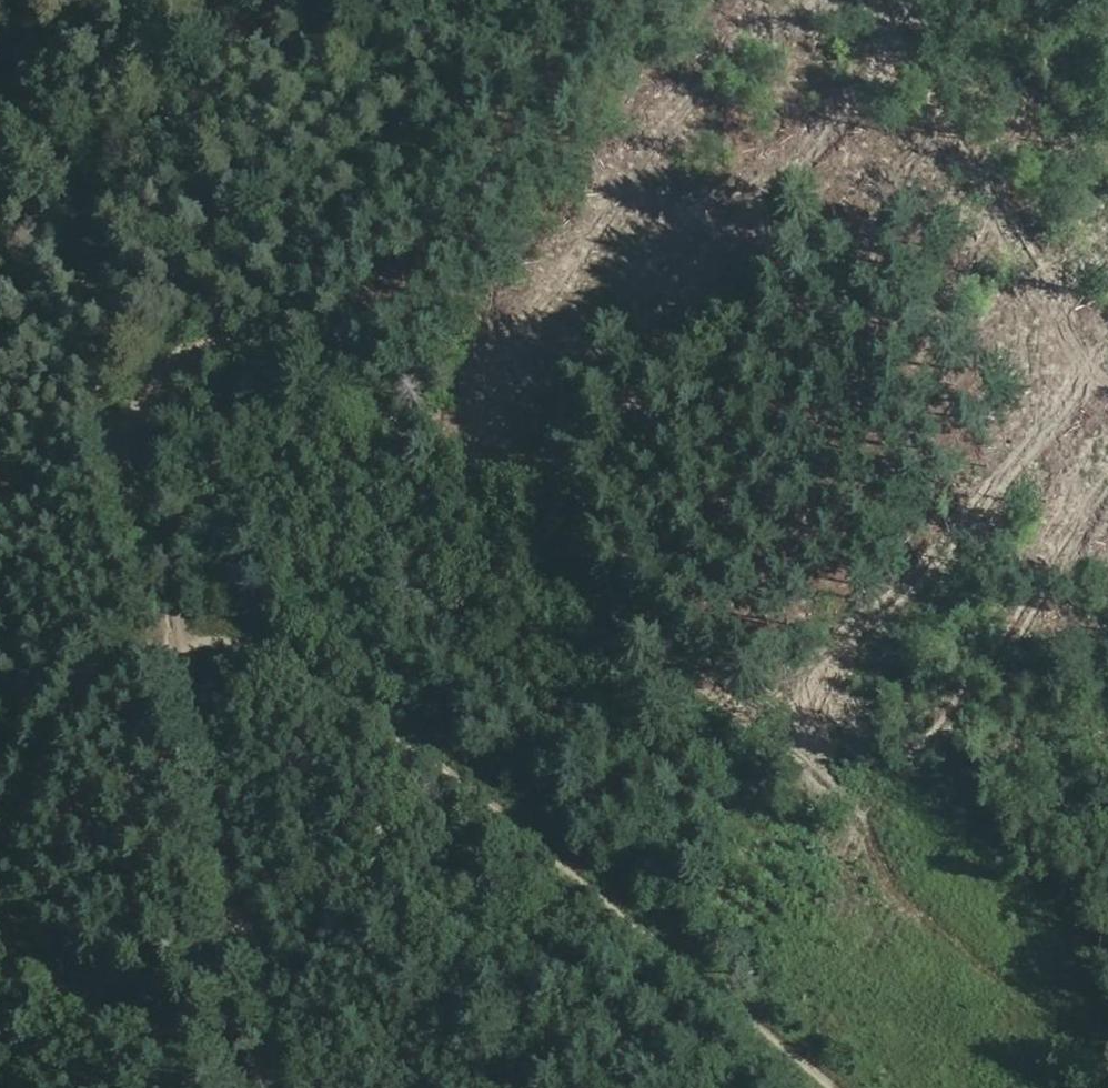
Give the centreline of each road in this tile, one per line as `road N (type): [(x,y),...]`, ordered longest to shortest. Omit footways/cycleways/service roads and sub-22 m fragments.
road 1 (track): [(0,883),(75,695),(122,631),(161,615),(211,621)]

